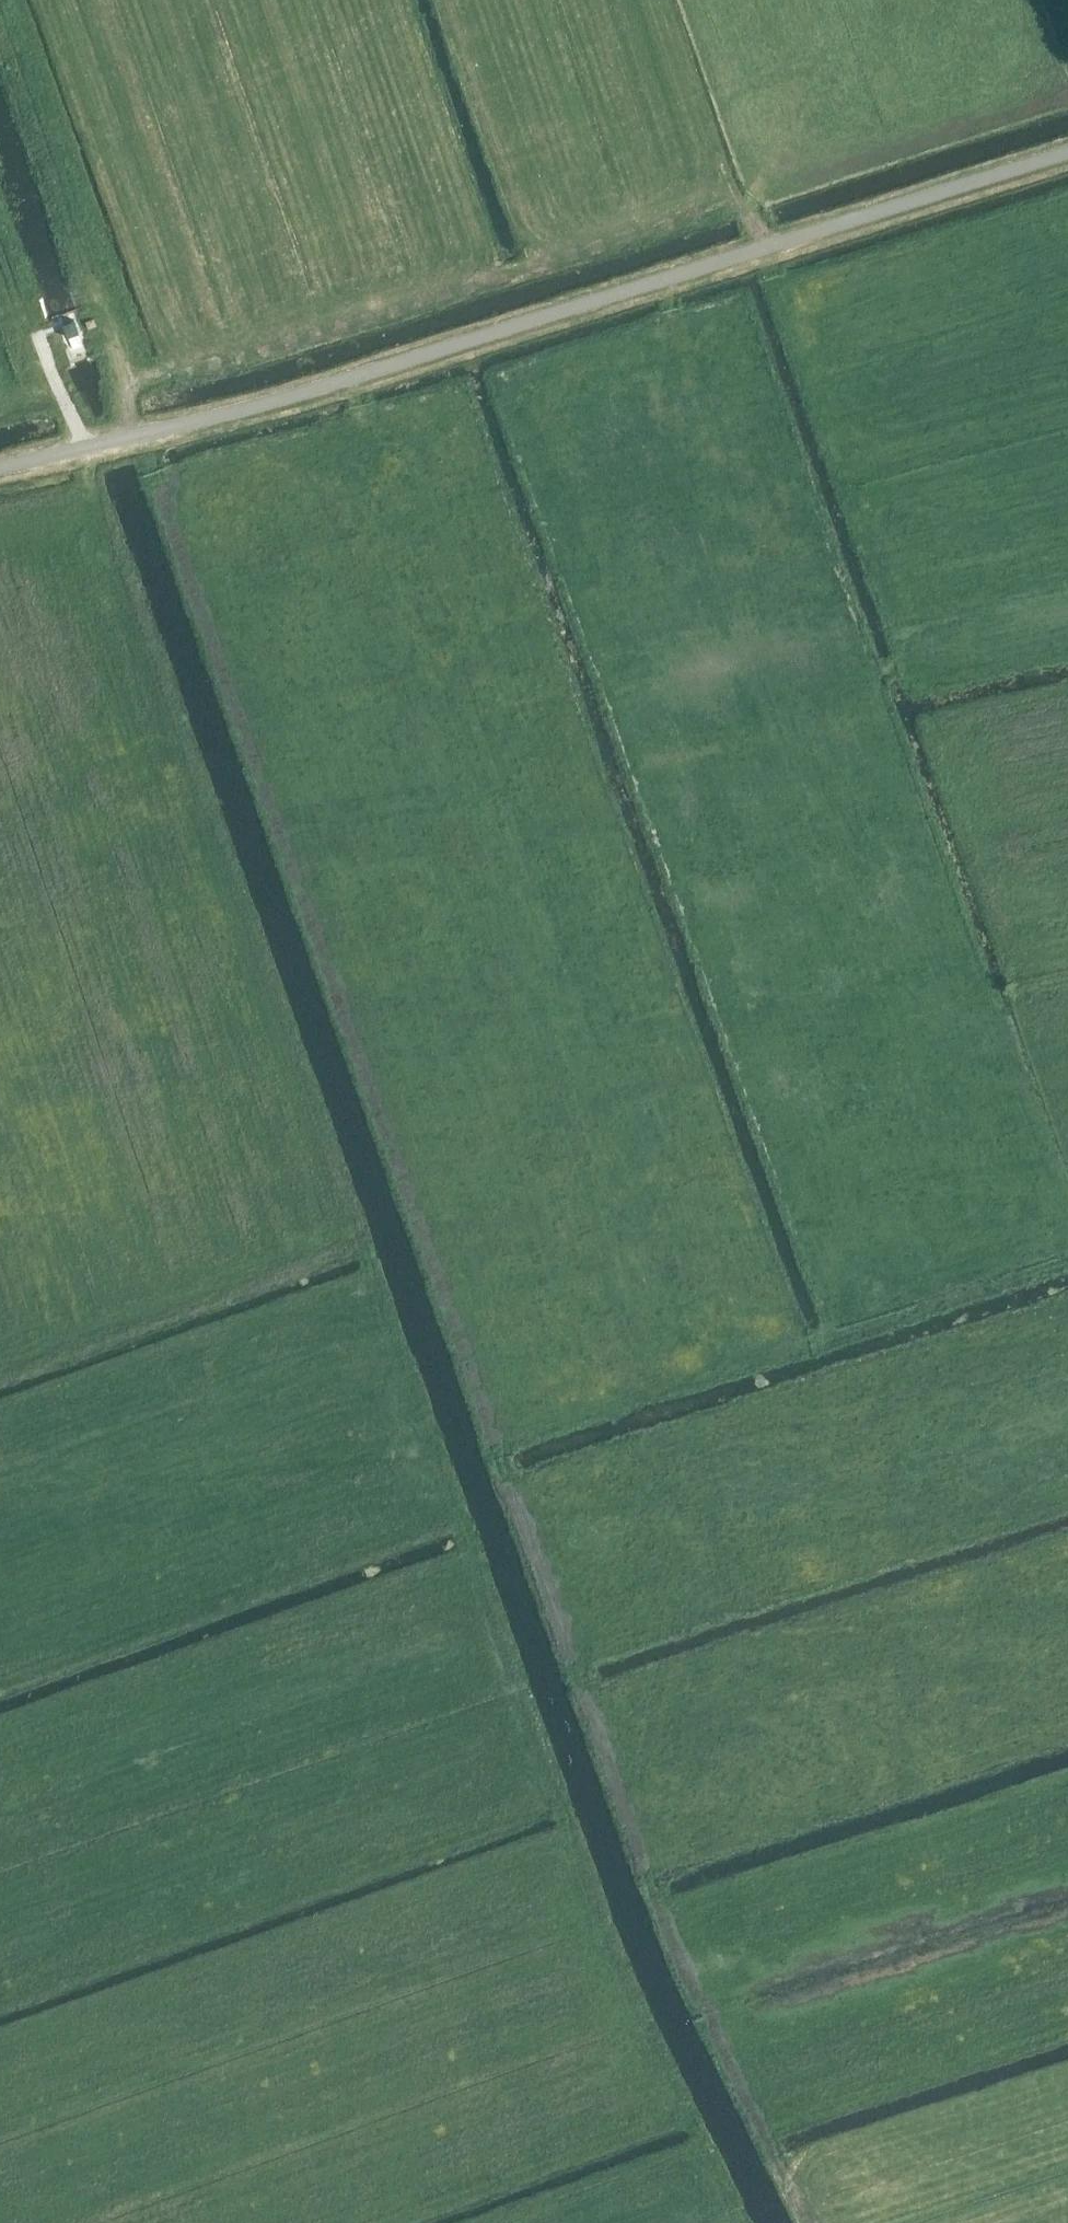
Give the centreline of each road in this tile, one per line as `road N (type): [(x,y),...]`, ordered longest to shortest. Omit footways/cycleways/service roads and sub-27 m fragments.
road 1 (unclassified): [(0,467),(228,408),(1067,149)]

